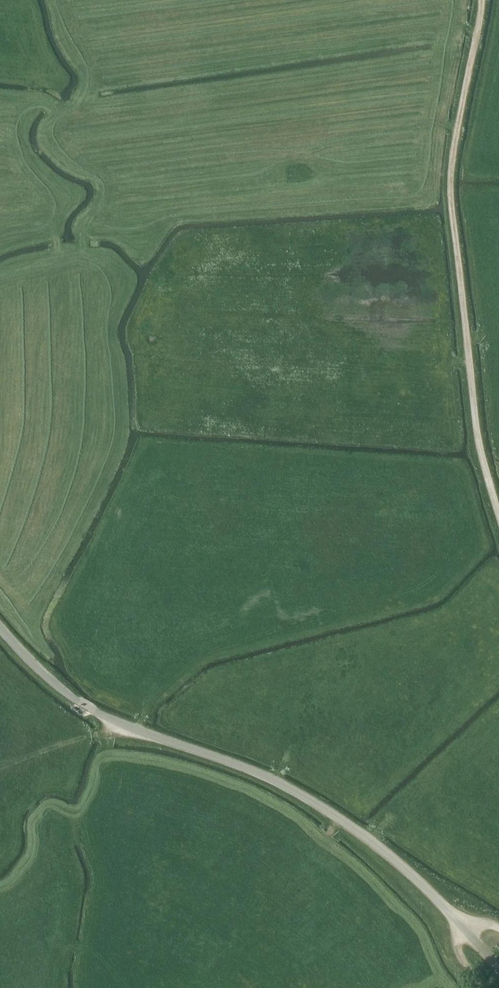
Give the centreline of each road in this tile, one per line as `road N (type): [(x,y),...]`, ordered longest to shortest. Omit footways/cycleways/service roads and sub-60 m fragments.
road 1 (unclassified): [(454,919),(339,819),(271,780),(76,703),(0,630)]
road 2 (track): [(498,514),(476,424),(450,200),(482,0)]

